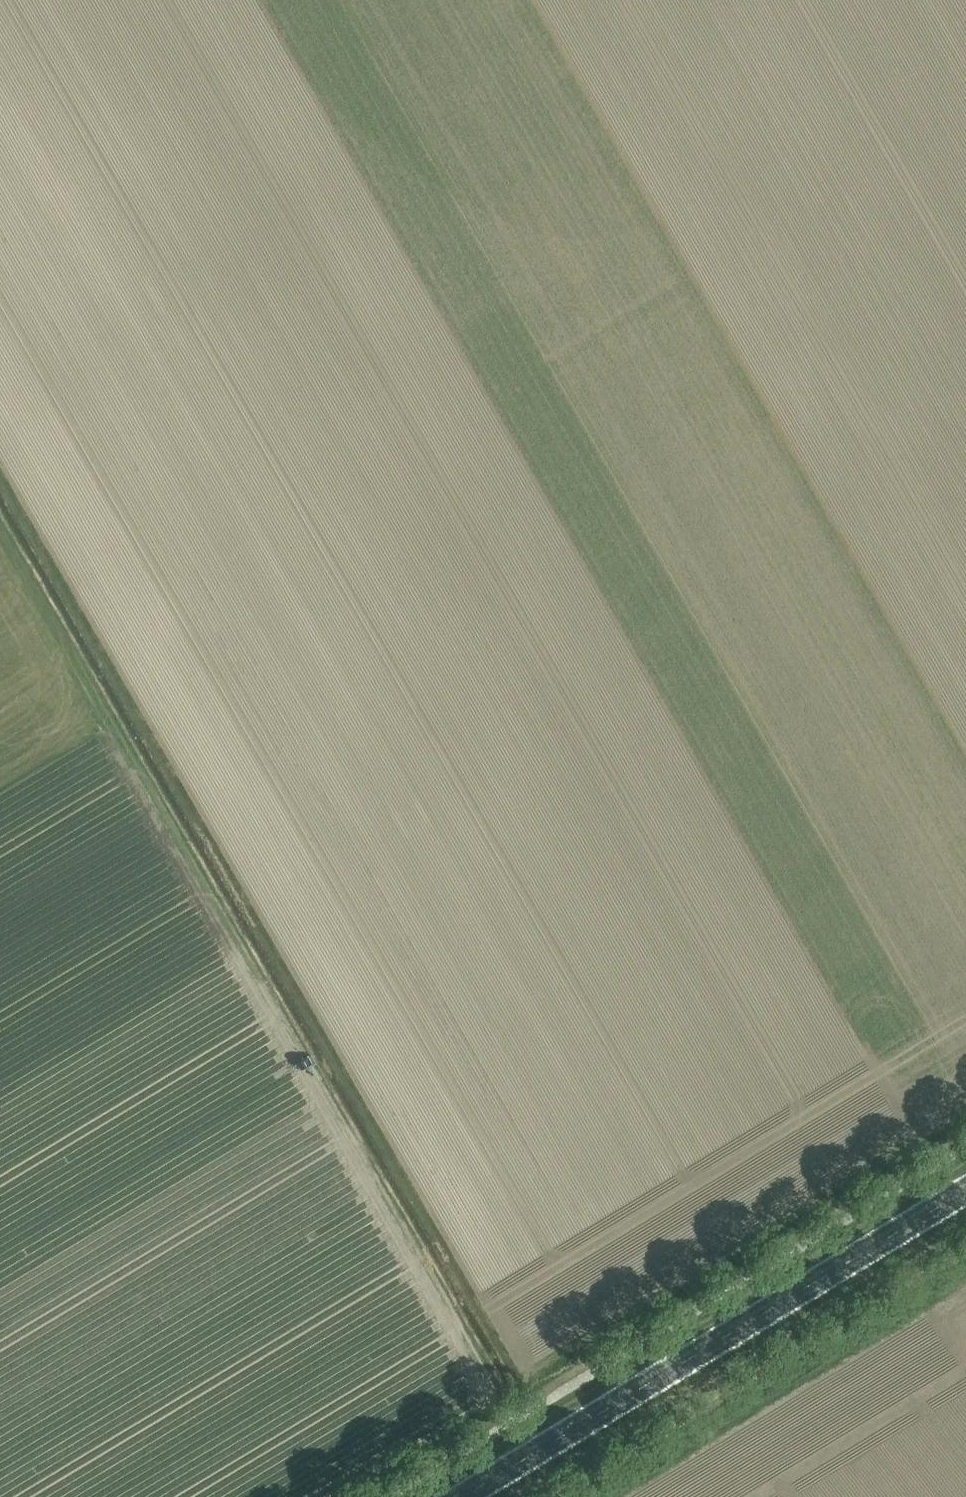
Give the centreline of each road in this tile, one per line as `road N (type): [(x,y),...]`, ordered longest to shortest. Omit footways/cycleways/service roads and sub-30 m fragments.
road 1 (secondary): [(458,1496),(965,1188)]

